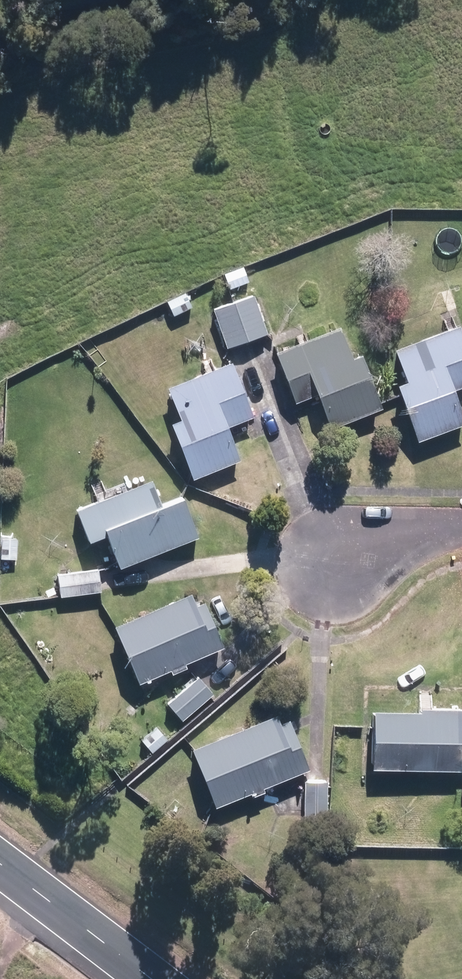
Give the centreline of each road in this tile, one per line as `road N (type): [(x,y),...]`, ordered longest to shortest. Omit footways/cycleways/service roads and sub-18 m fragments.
road 1 (tertiary): [(148,978),(0,864)]
road 2 (residential): [(330,557),(390,536),(461,528)]

